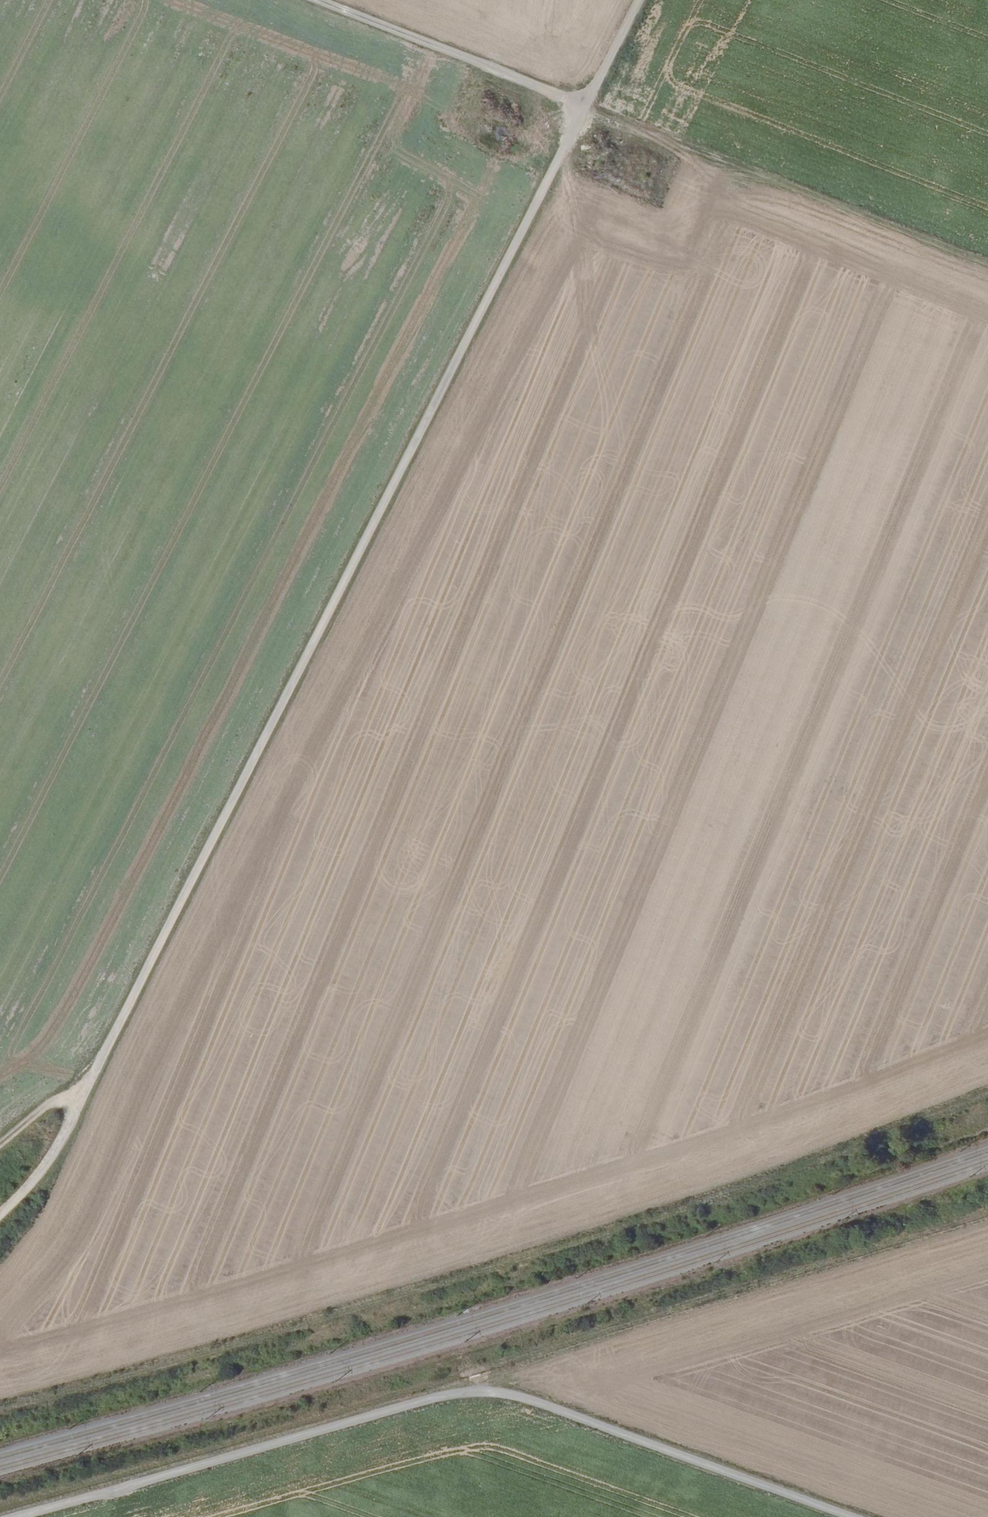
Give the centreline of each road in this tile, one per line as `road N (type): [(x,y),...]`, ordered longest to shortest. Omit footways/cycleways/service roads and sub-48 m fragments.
road 1 (track): [(639,0),(62,1137),(0,1214)]
road 2 (track): [(13,1516),(473,1388),(519,1394),(859,1516)]
road 3 (track): [(589,103),(328,0)]

